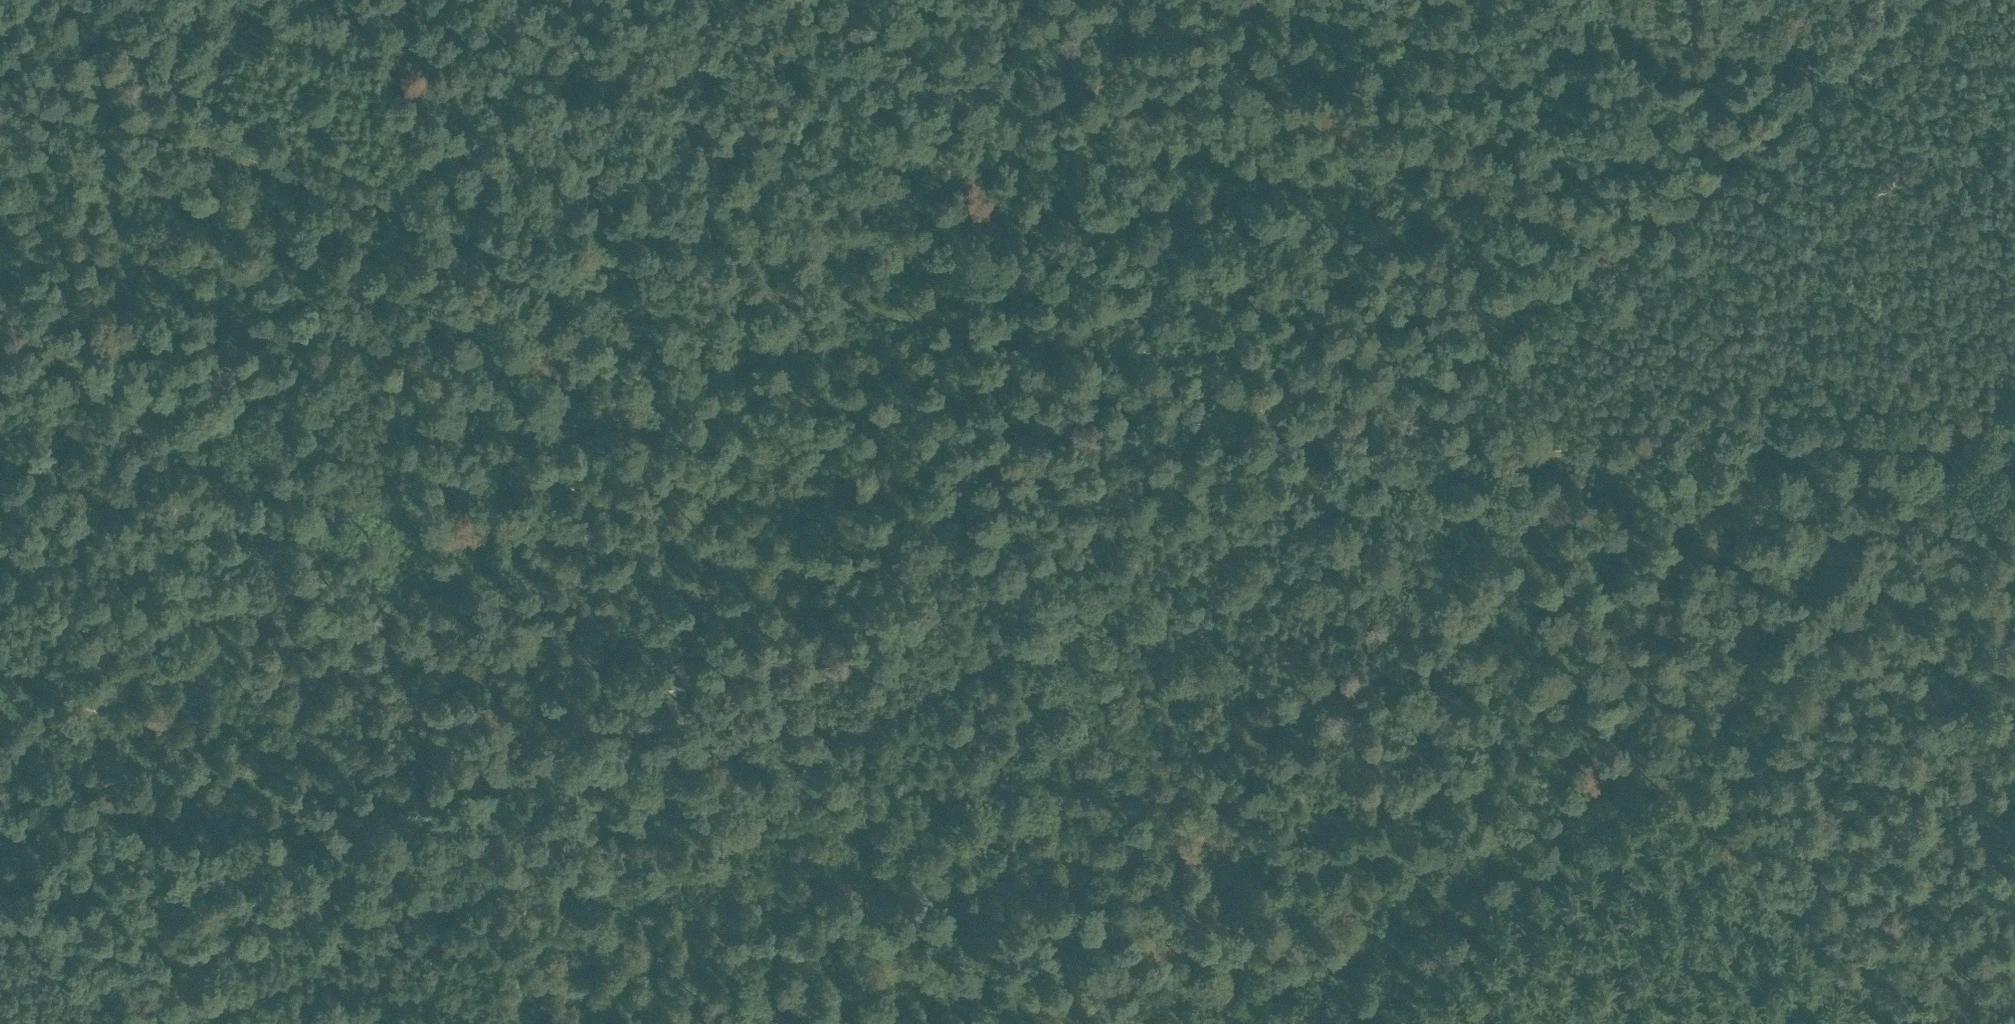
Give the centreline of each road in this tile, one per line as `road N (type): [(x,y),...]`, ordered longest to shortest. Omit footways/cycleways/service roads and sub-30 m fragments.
road 1 (track): [(2014,527),(1924,443)]

